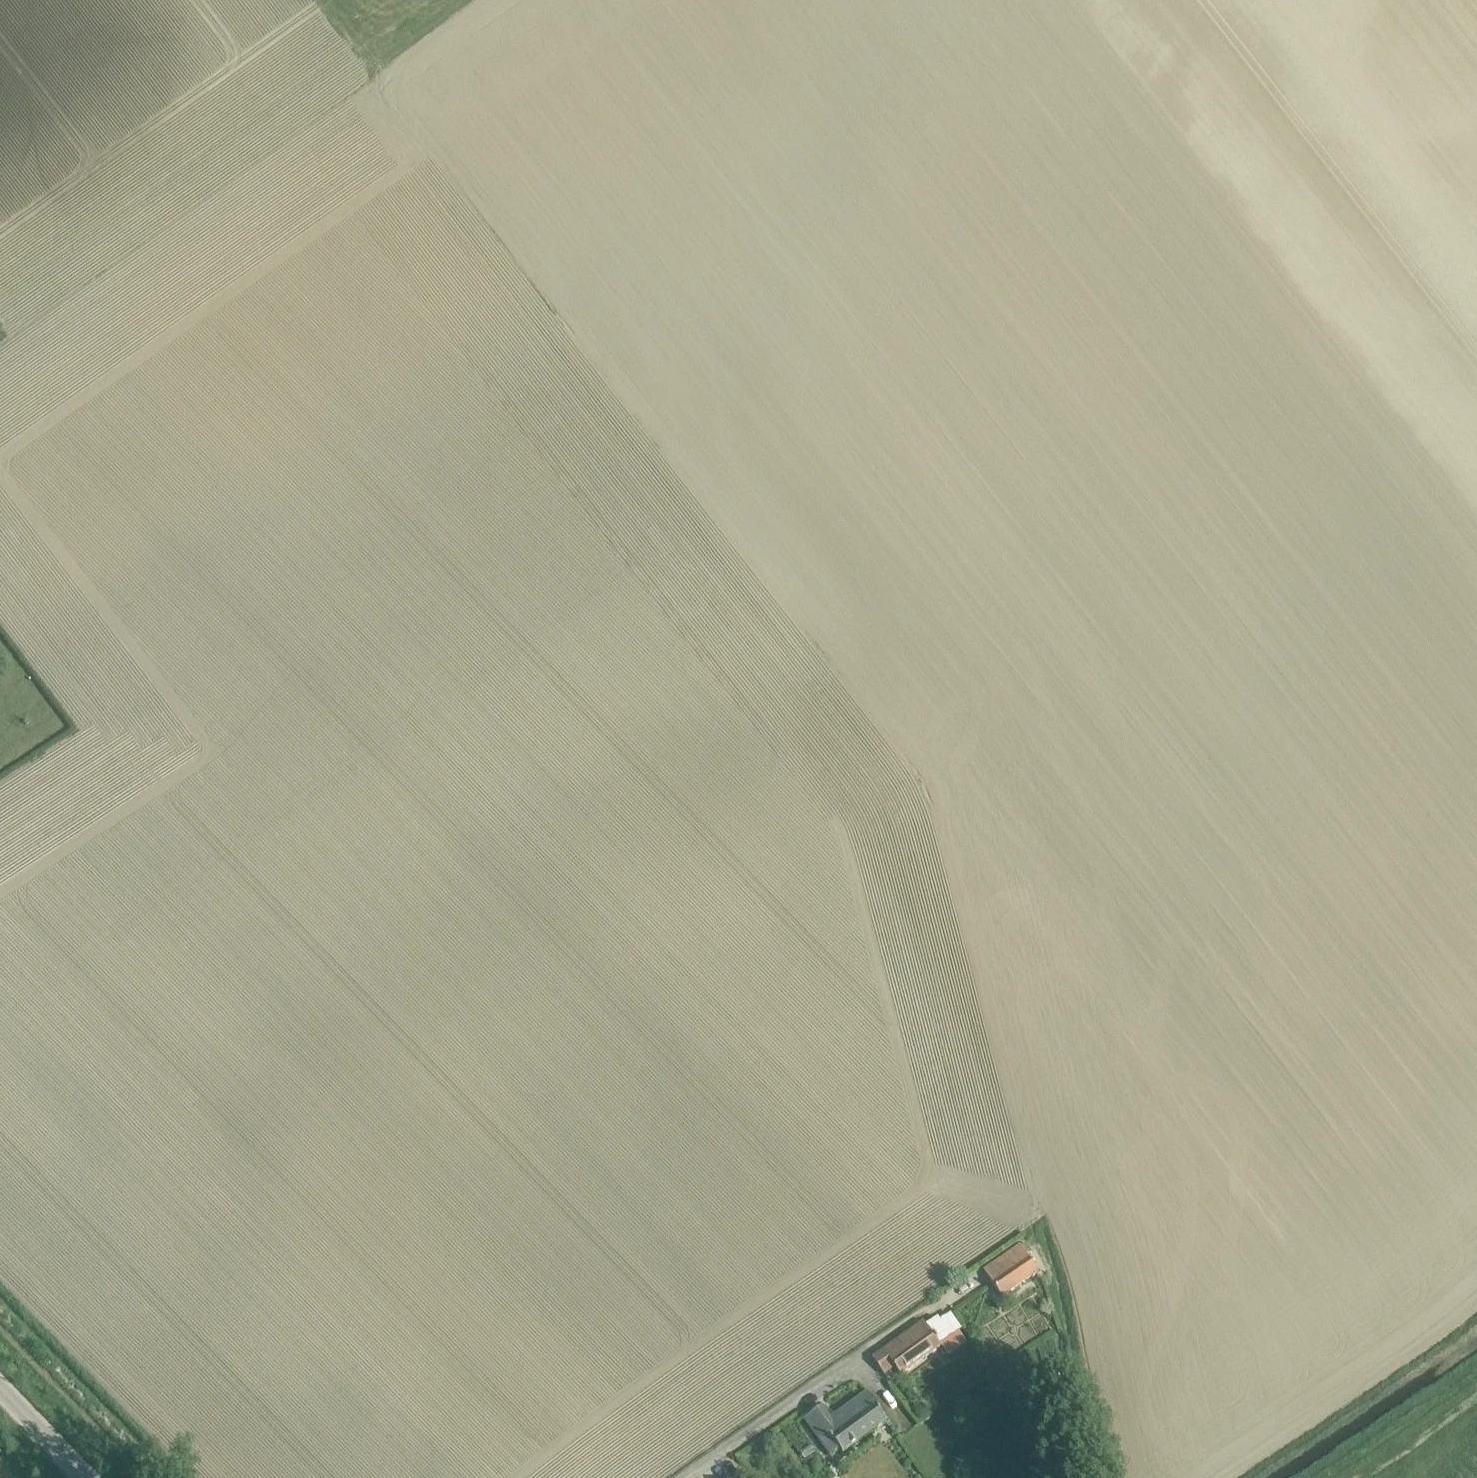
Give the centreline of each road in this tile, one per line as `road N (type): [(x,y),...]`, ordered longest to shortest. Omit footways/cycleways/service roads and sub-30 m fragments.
road 1 (residential): [(689,1477),(976,1278)]
road 2 (tertiary): [(83,1477),(0,1391)]

